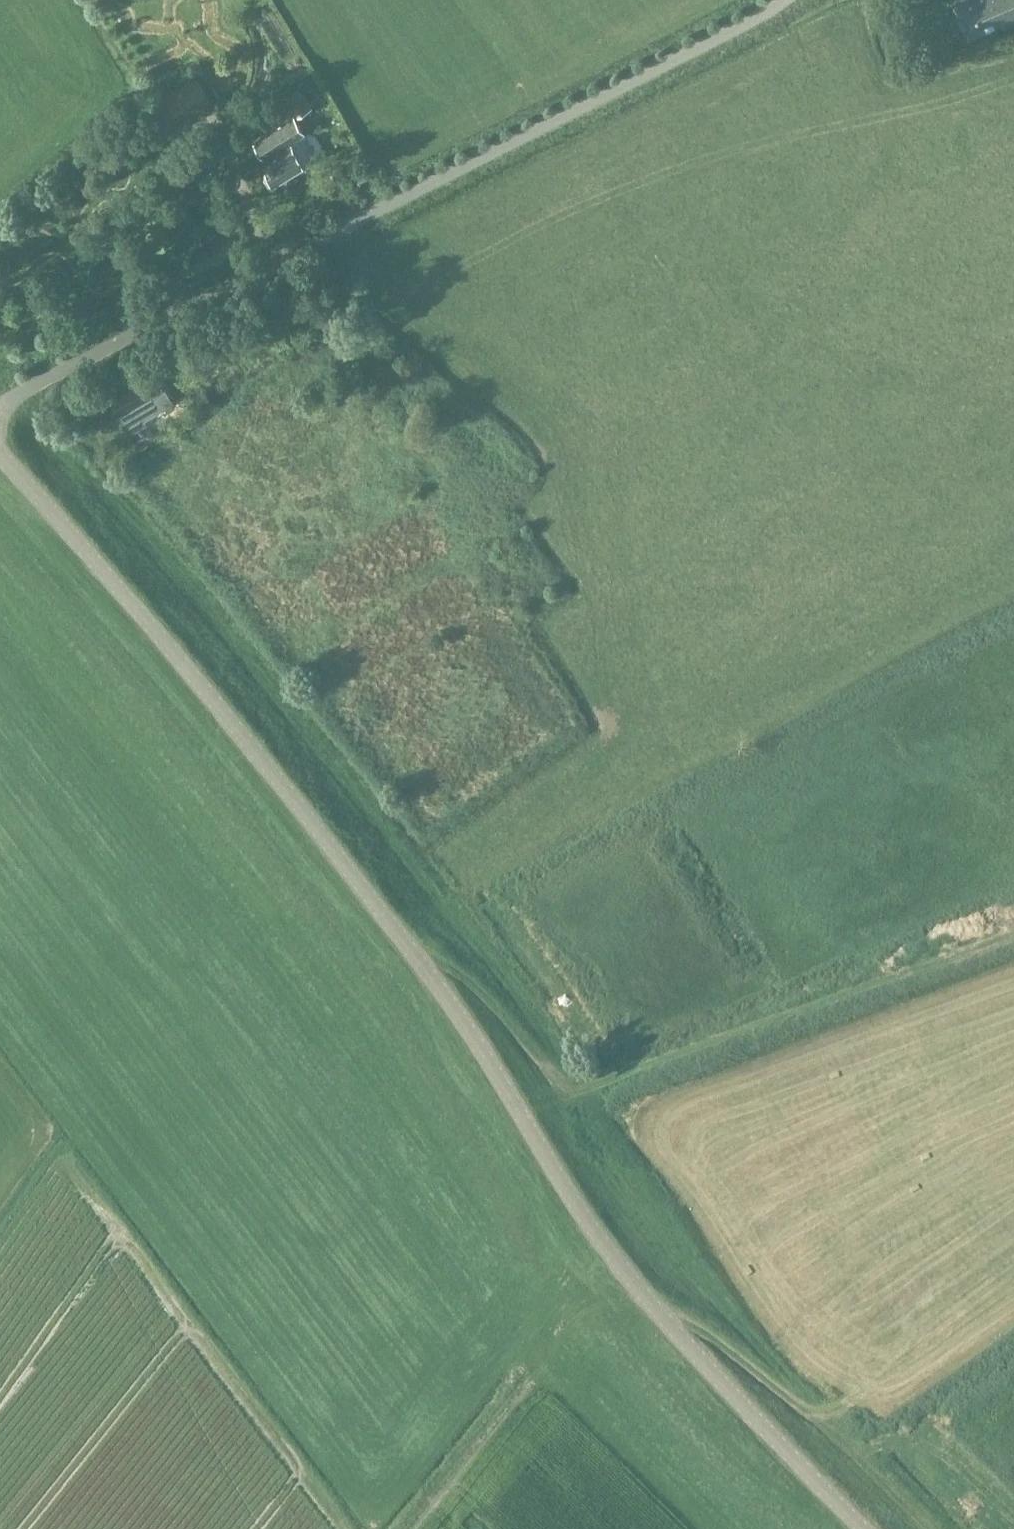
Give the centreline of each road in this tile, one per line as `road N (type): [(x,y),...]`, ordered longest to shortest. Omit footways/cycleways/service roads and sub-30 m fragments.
road 1 (tertiary): [(861,1528),(656,1313),(580,1212),(409,949),(190,673),(0,454)]
road 2 (unclassified): [(0,409),(783,0)]
road 3 (track): [(1013,936),(583,1098),(571,1096),(465,983),(430,977)]

